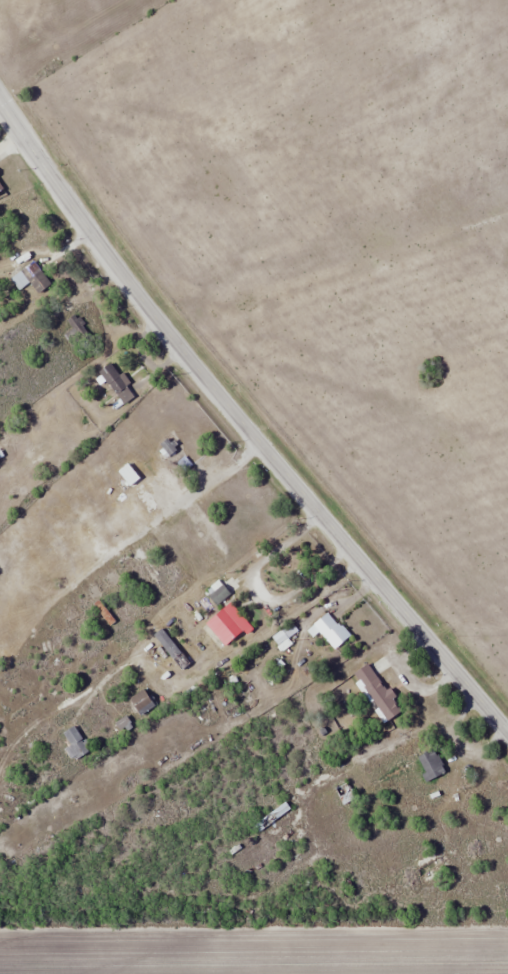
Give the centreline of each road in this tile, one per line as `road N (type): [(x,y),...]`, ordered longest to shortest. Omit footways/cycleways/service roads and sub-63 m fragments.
road 1 (tertiary): [(44,172),(185,356),(507,733)]

